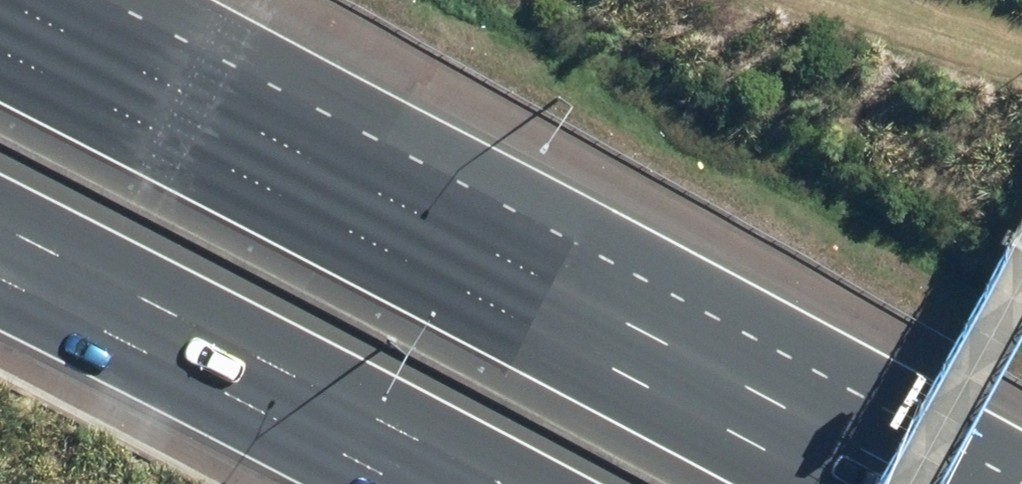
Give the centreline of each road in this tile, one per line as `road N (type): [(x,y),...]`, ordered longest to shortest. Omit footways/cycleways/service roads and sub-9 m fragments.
road 1 (motorway): [(0,59),(798,469)]
road 2 (motorway): [(108,0),(798,469)]
road 3 (motorway): [(494,483),(0,226)]

